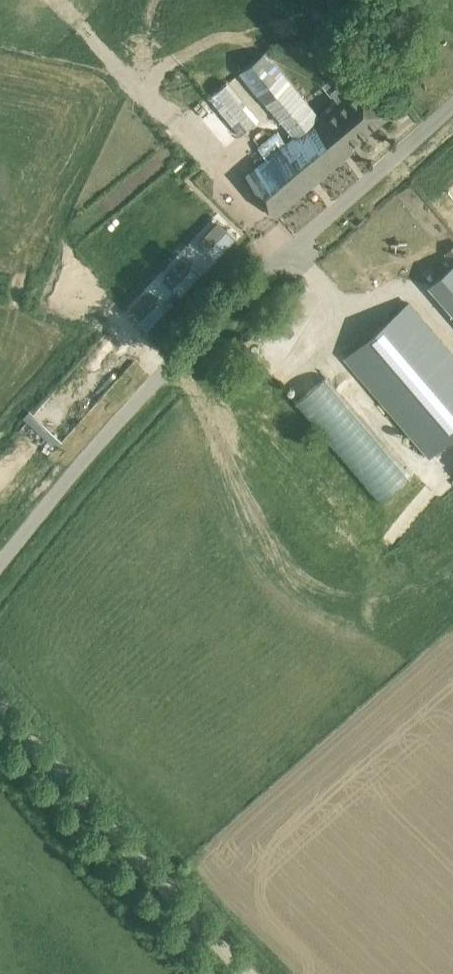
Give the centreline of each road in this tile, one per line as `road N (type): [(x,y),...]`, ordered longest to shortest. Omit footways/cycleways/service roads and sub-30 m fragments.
road 1 (unclassified): [(0,563),(162,372),(452,102)]
road 2 (unclassified): [(246,973),(0,714)]

